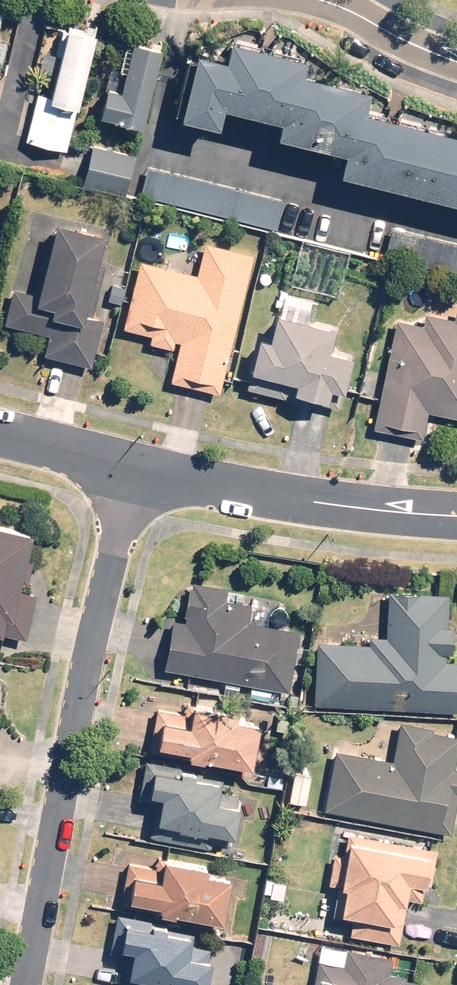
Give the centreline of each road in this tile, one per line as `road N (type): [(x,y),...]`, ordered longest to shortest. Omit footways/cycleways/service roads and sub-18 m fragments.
road 1 (residential): [(131,470),(27,984)]
road 2 (residential): [(131,470),(318,505),(456,515)]
road 3 (residential): [(456,62),(324,0)]
road 4 (residential): [(0,436),(131,470)]

